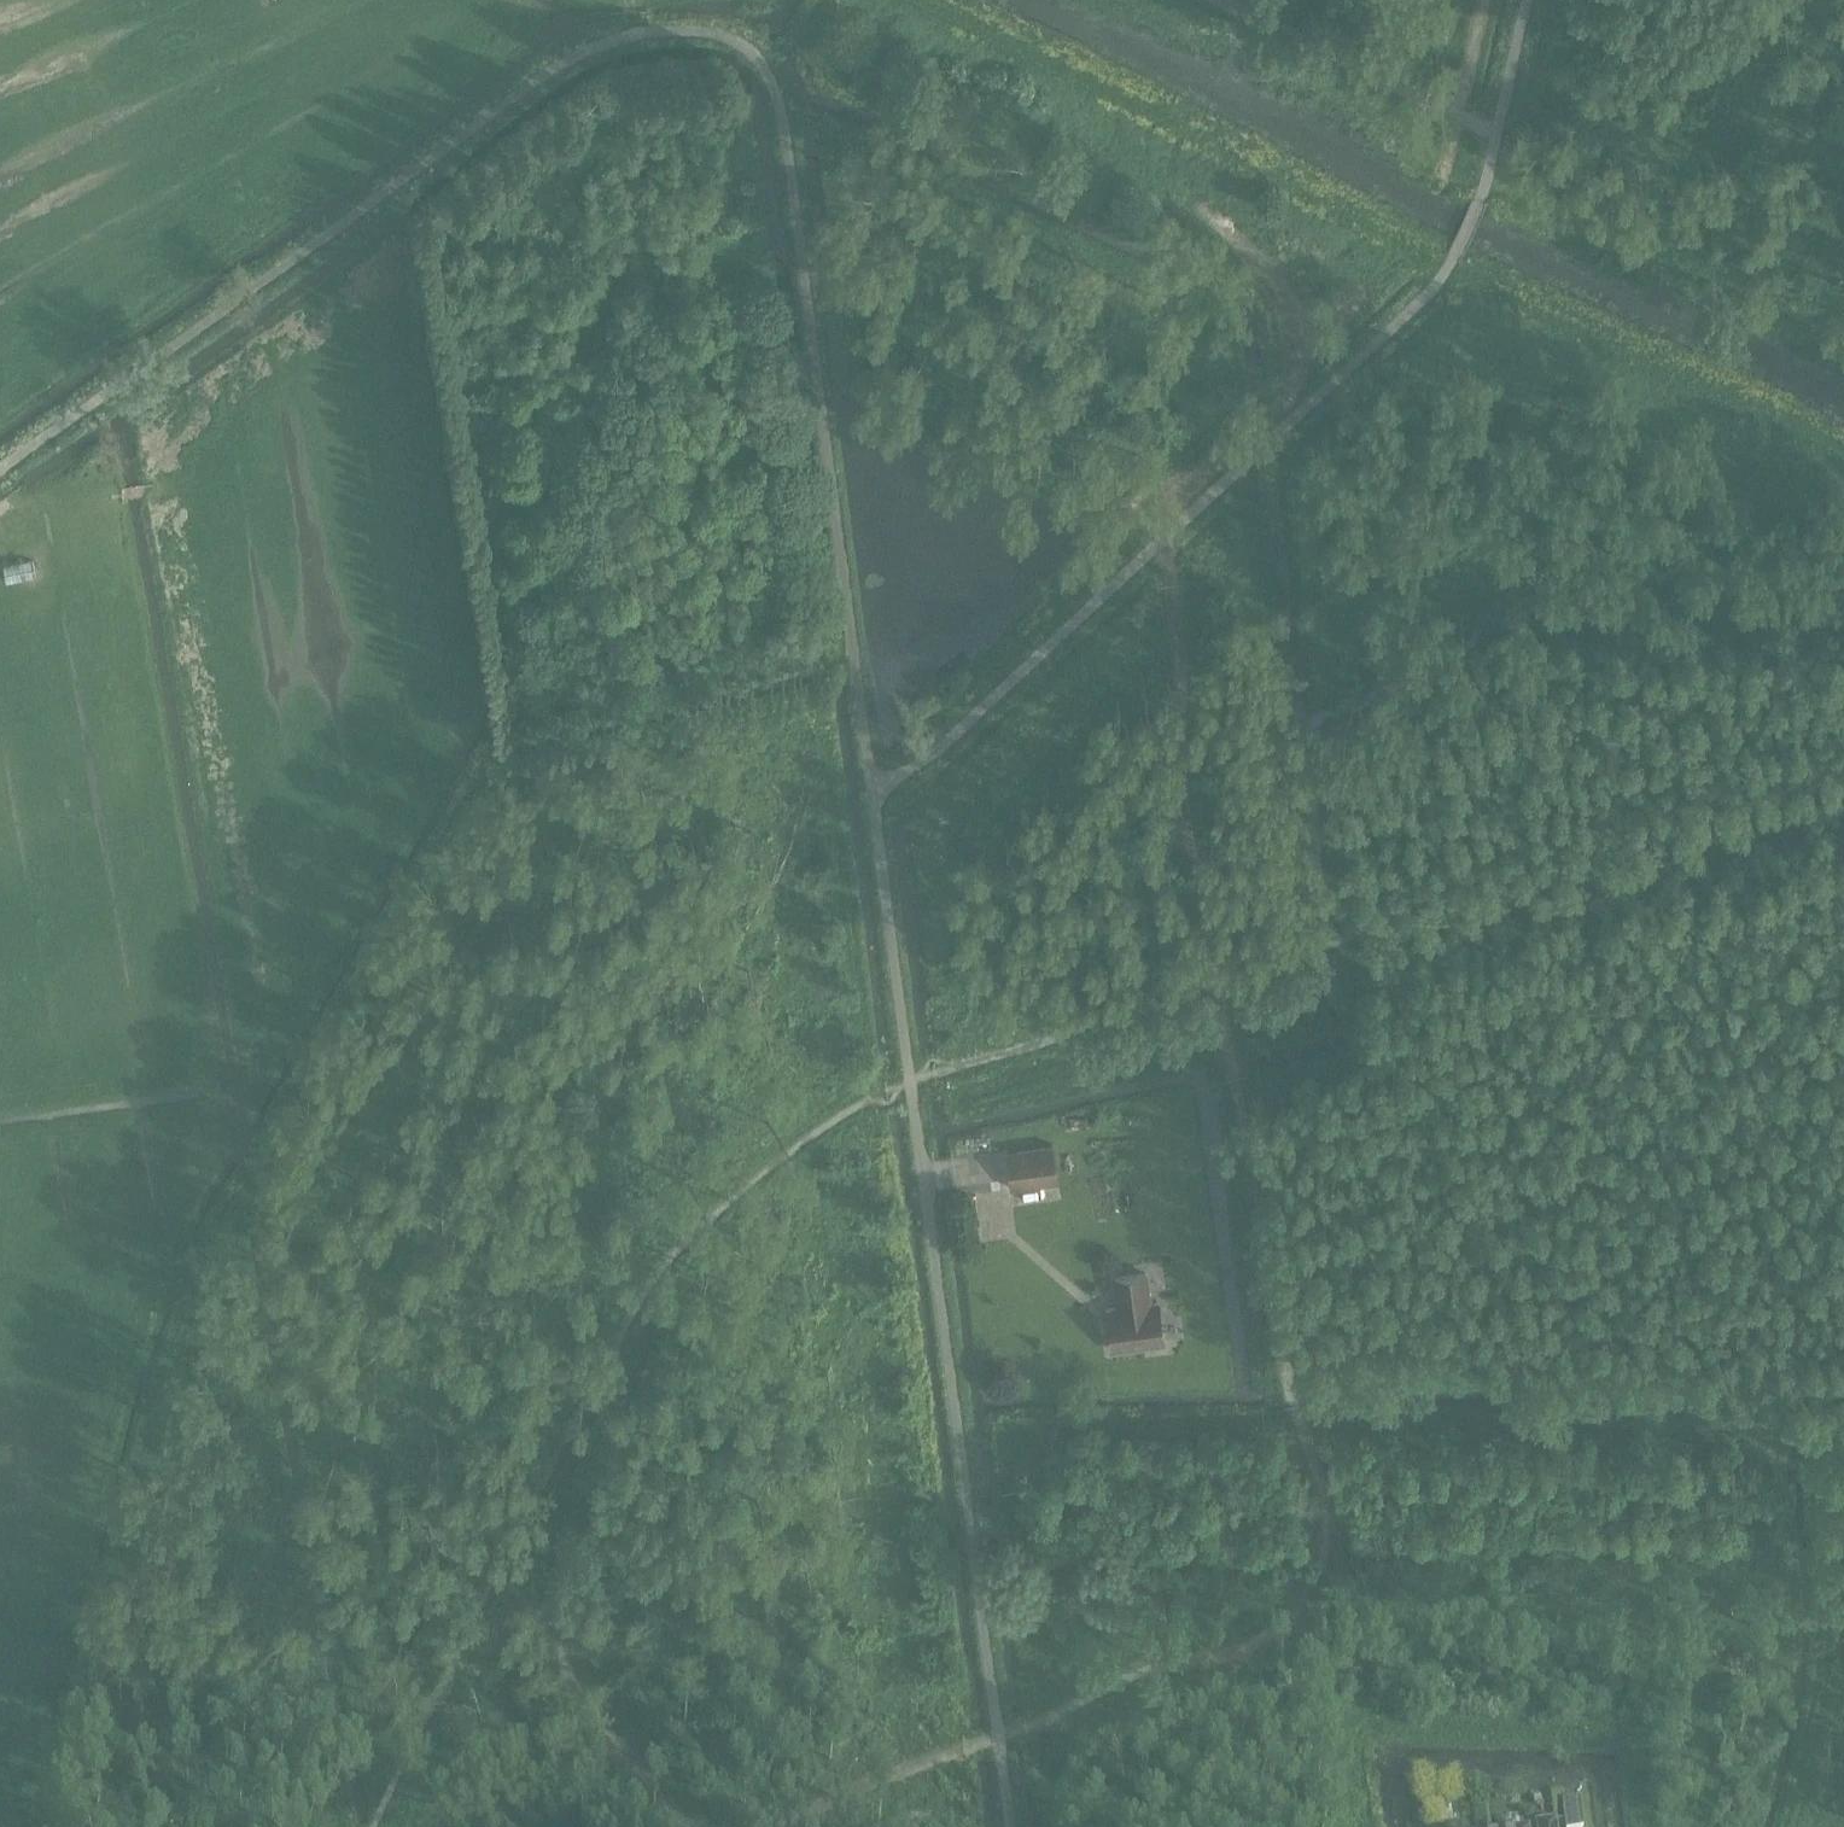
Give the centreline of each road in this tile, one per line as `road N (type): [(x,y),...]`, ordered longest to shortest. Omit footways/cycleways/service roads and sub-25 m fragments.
road 1 (unclassified): [(1010,1826),(784,128),(762,66),(735,45),(701,34),(612,44),(565,66),(0,471)]
road 2 (track): [(1317,320),(1297,383),(1179,491),(1166,538),(1217,986),(1273,1309),(1330,1545),(1280,1629),(1201,1665),(1128,1682),(1035,1731)]
road 3 (track): [(964,1826),(873,1097)]
road 4 (track): [(695,1826),(637,1777),(510,1562)]
road 5 (track): [(780,1826),(872,1777),(999,1742)]

